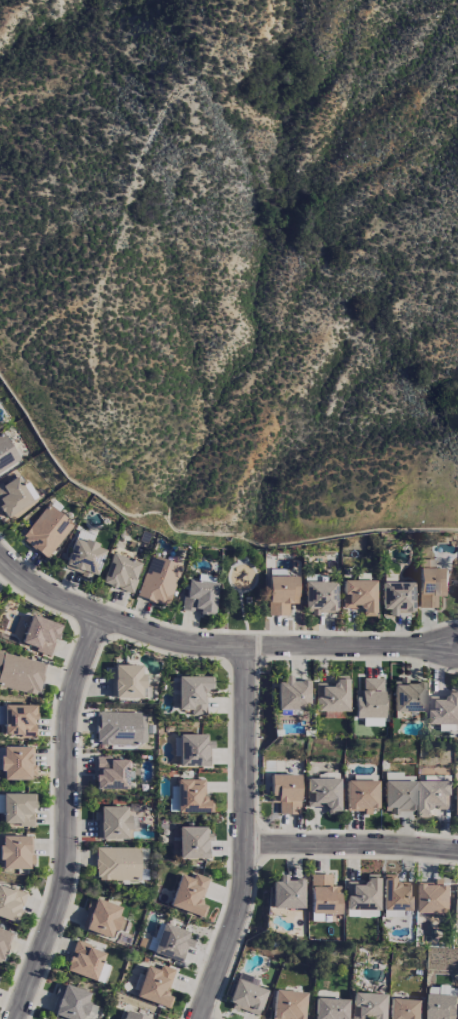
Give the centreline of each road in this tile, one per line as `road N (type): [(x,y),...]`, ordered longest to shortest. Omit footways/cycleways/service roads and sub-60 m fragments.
road 1 (residential): [(450,648),(194,647),(97,618),(35,590),(0,561)]
road 2 (residential): [(97,618),(66,731),(57,903),(14,1018)]
road 3 (residential): [(245,650),(241,887),(198,1018)]
road 4 (residential): [(457,854),(245,845)]

